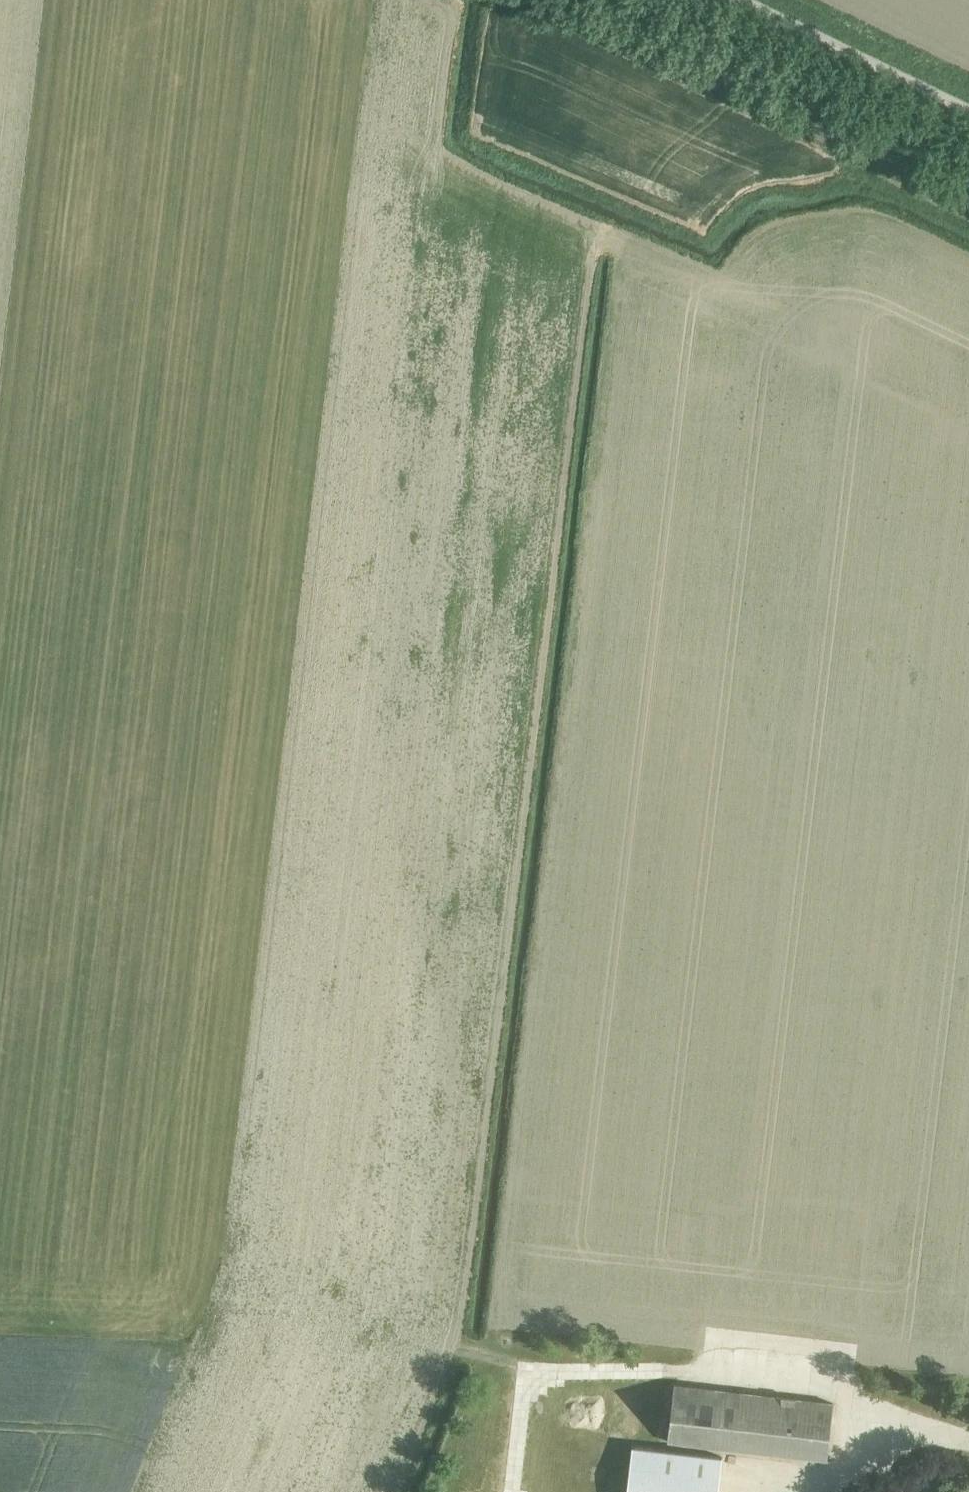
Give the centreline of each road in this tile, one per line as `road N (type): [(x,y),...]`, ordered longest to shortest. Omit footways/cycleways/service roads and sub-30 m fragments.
road 1 (track): [(550,0),(968,203)]
road 2 (unclassified): [(750,0),(968,104)]

